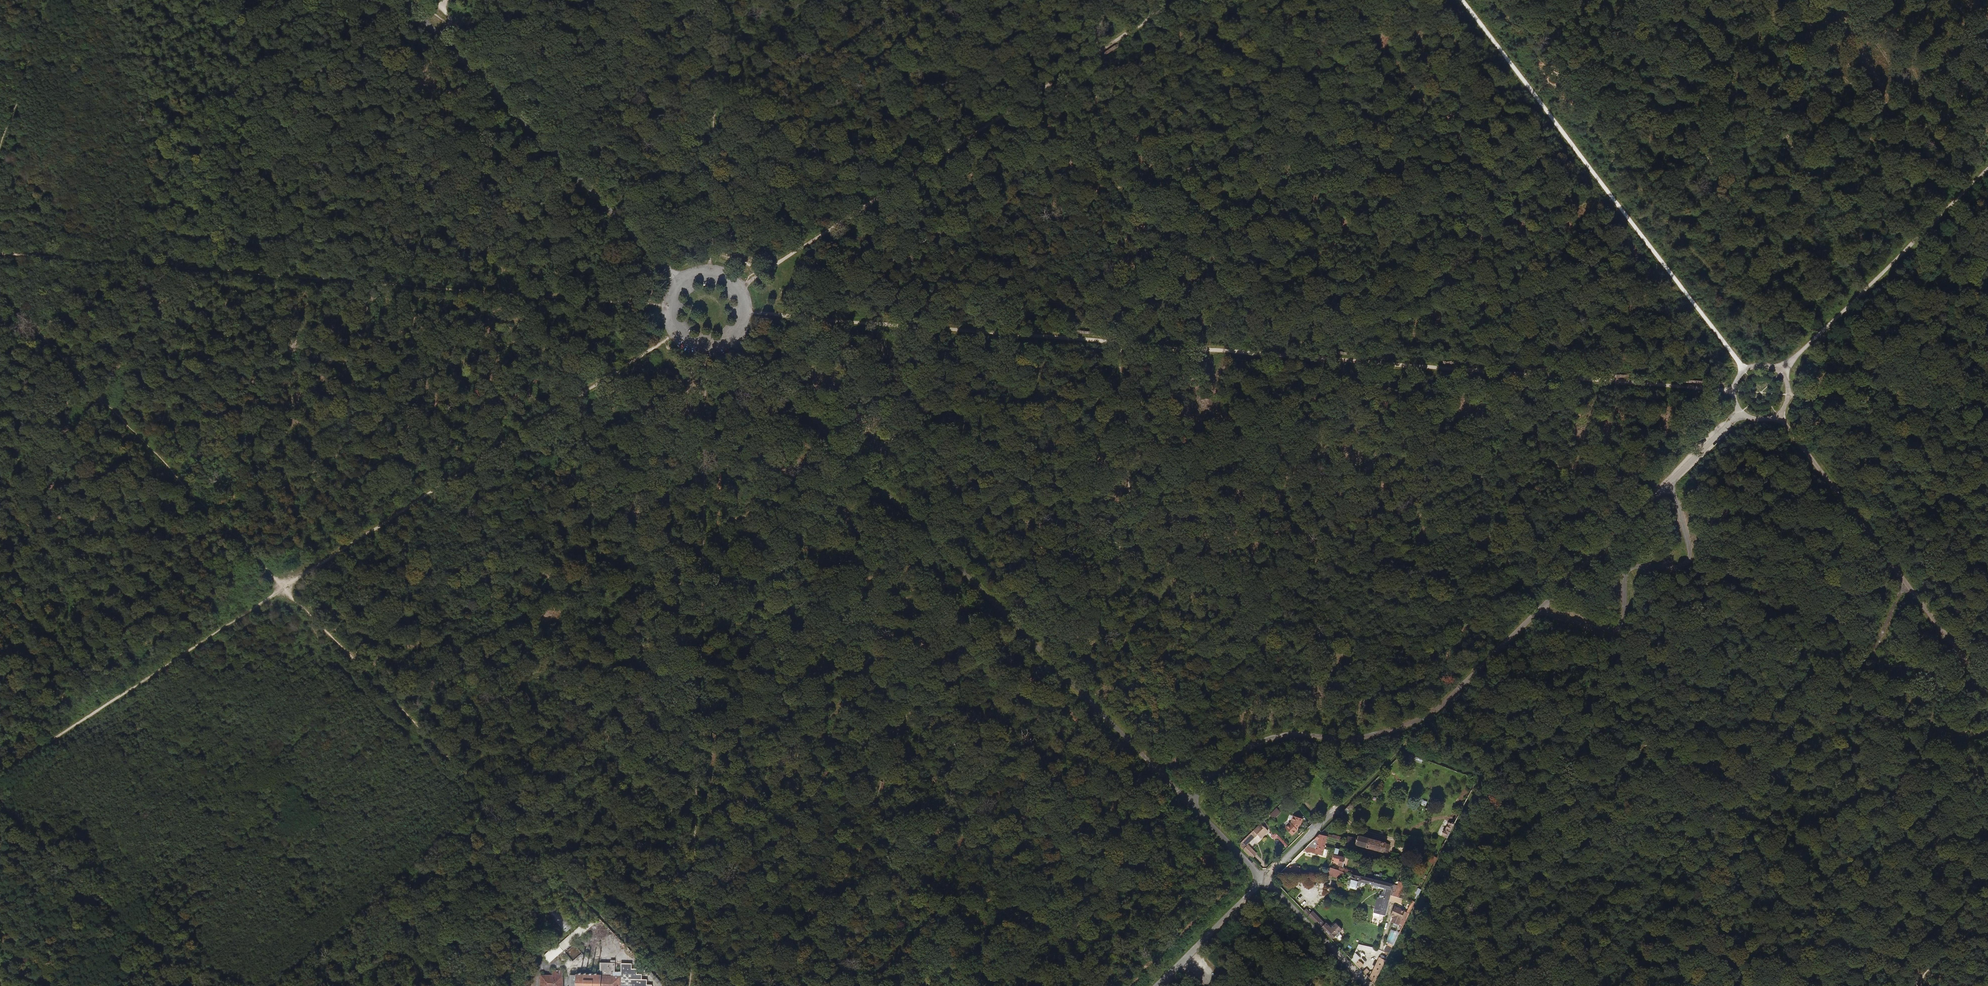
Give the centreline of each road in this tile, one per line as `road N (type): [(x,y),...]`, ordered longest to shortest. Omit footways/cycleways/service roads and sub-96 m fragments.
road 1 (track): [(748,311),(1761,392)]
road 2 (track): [(0,292),(668,985)]
road 3 (track): [(0,777),(677,330)]
road 4 (unclassified): [(1189,802),(1265,740),(1357,741),(1433,712),(1729,421)]
road 5 (track): [(0,253),(671,307)]
road 6 (unclassified): [(1189,802),(735,337)]
road 7 (track): [(706,347),(689,985)]
road 8 (track): [(742,289),(1179,0)]
road 9 (track): [(1464,0),(1761,392)]
road 10 (unclassified): [(407,0),(681,283)]
road 11 (unclassified): [(1779,415),(1987,692)]
road 12 (track): [(1761,392),(1987,168)]
road 13 (track): [(721,0),(710,271)]
road 14 (track): [(193,985),(0,805)]
road 15 (track): [(1766,362),(1746,366),(1733,385),(1734,401),(1749,418),(1775,417),(1789,402),(1789,380),(1775,365)]
road 16 (track): [(54,0),(0,149)]
road 17 (unclassified): [(1262,879),(1372,985)]
road 18 (unclassified): [(1158,985),(1262,879)]
road 19 (unclassified): [(735,337),(748,311),(734,280),(710,271),(681,283)]

